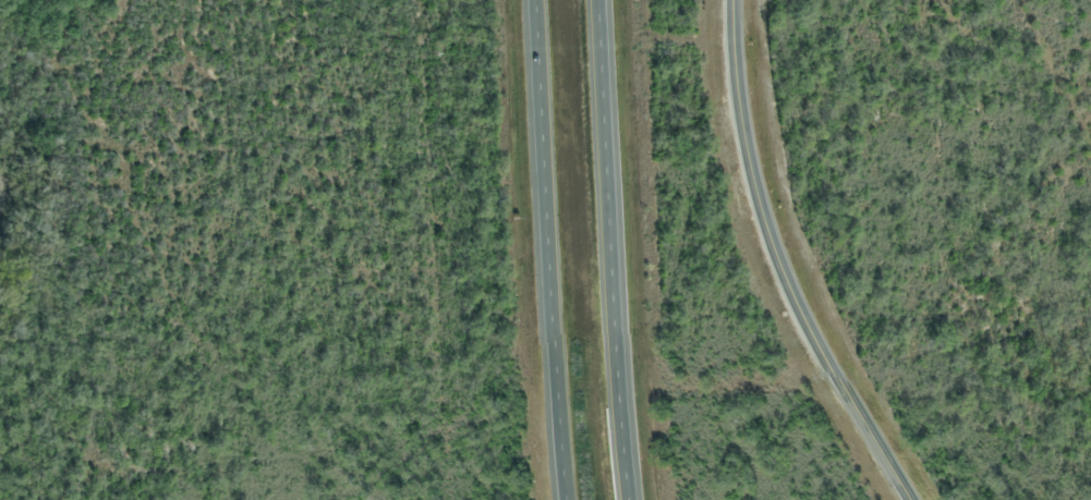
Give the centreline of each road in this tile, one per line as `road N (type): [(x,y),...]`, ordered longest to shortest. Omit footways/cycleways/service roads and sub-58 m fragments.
road 1 (tertiary): [(917,499),(832,355),(767,217),(734,0)]
road 2 (motorway): [(635,499),(620,368),(602,0)]
road 3 (motorway): [(535,0),(562,499)]

